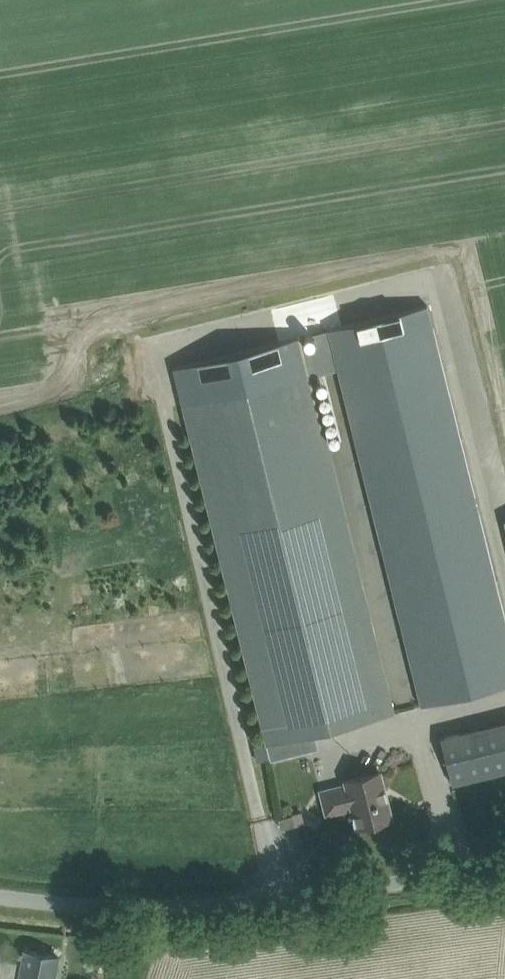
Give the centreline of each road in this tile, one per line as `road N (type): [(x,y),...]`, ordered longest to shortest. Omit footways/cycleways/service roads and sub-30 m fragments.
road 1 (residential): [(0,896),(139,907),(299,897),(504,858)]

